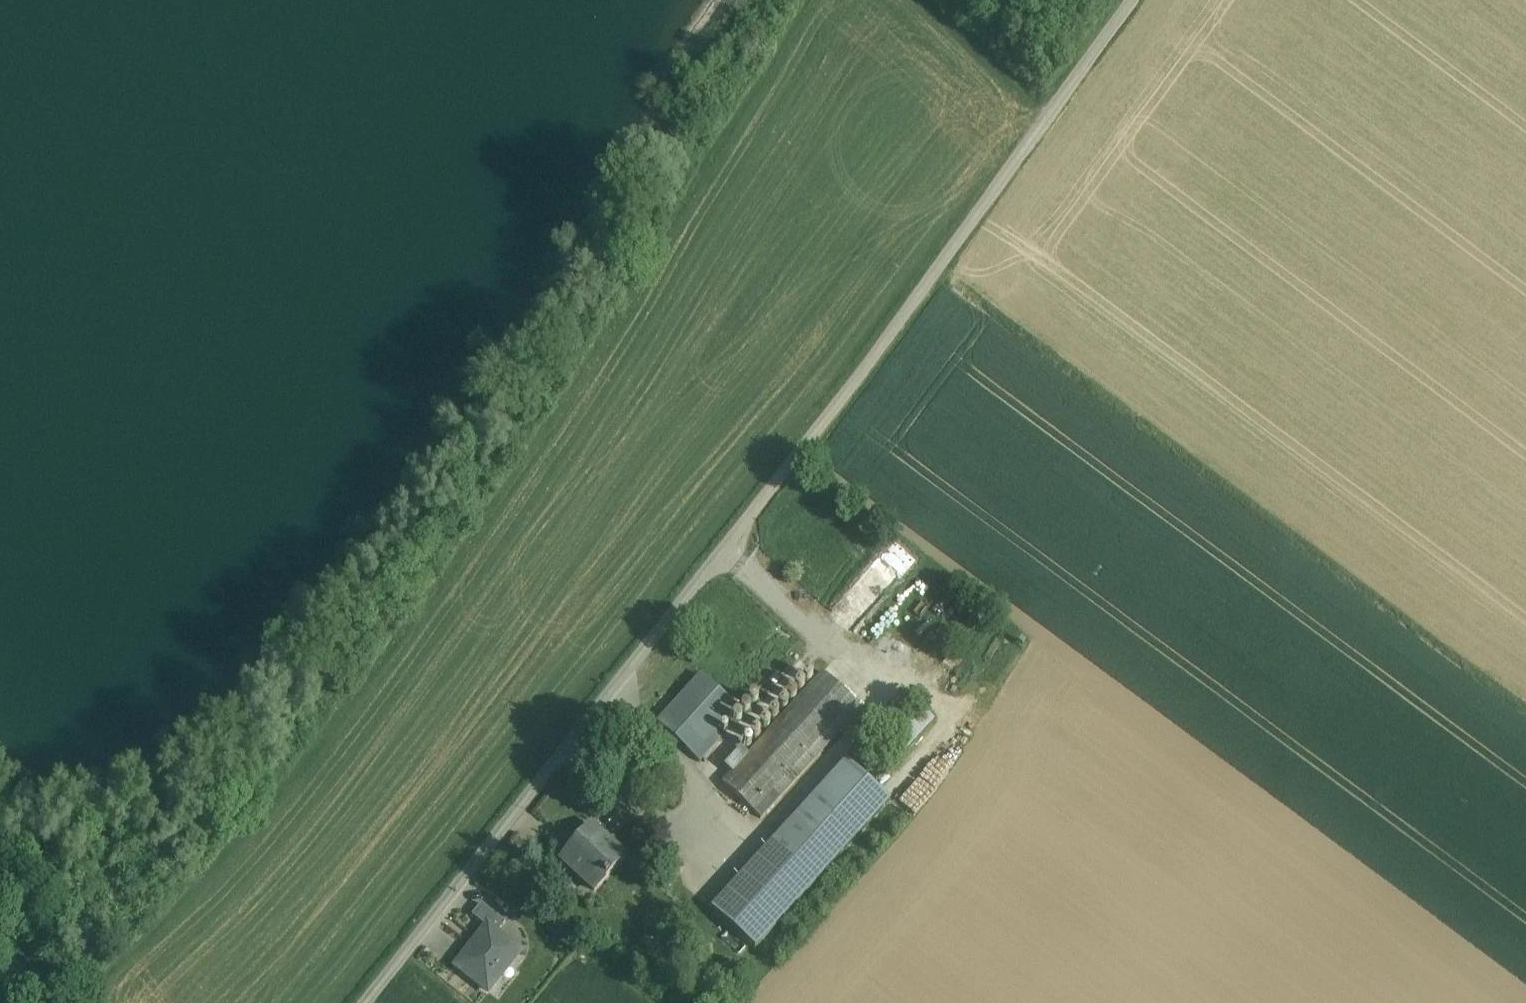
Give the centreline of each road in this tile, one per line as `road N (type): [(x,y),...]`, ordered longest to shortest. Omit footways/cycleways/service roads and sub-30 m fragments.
road 1 (unclassified): [(363,1002),(868,363),(1130,0)]

